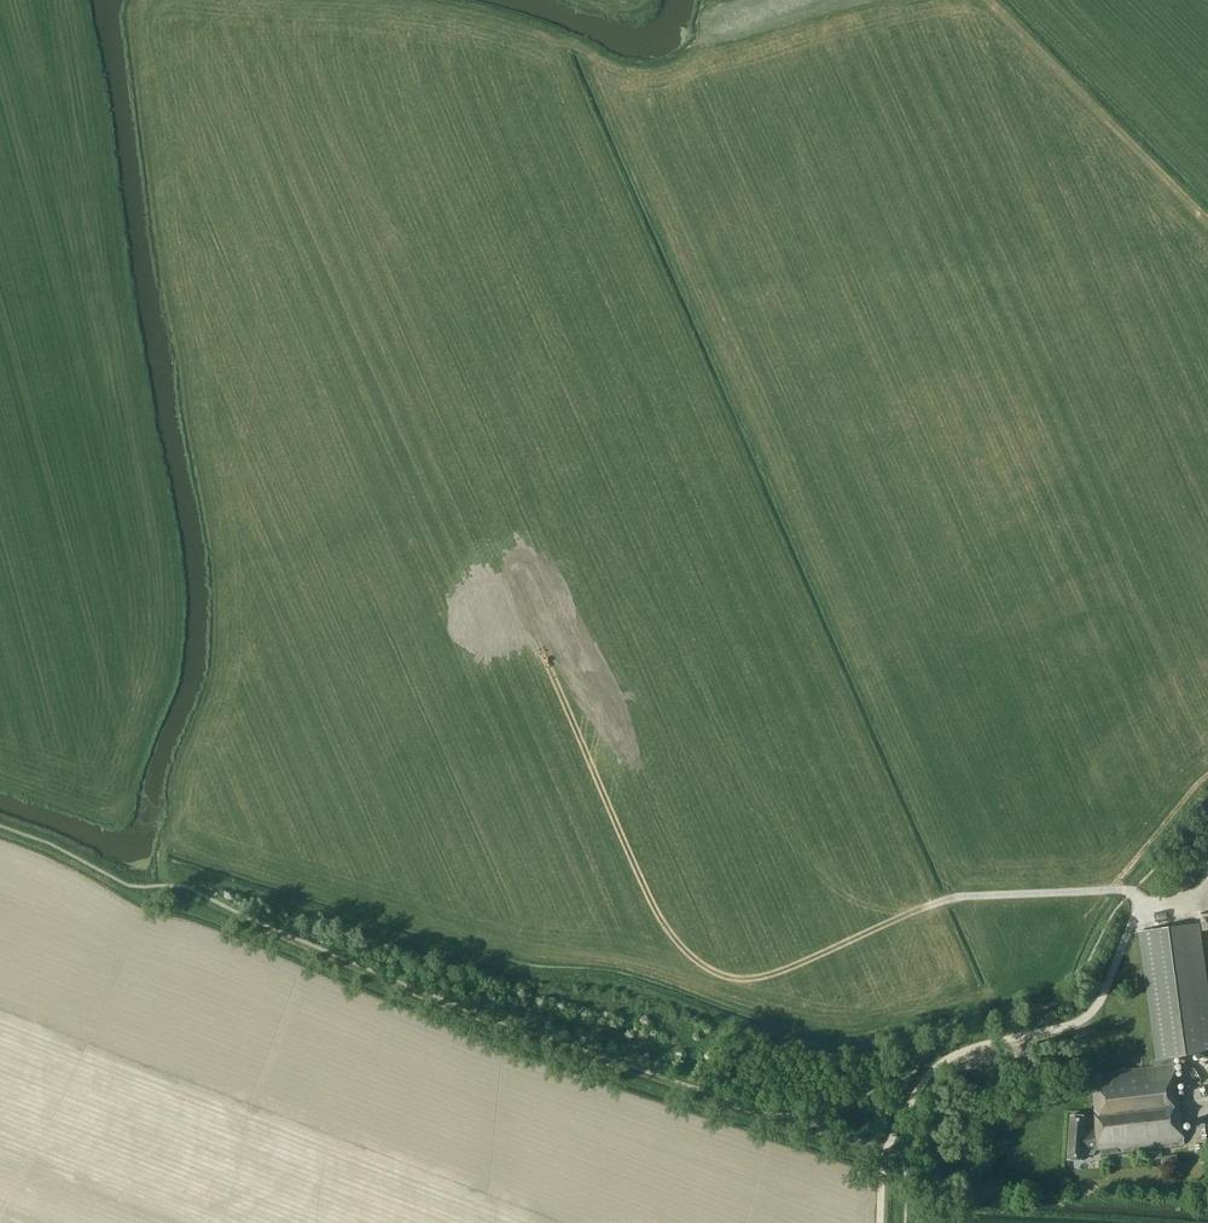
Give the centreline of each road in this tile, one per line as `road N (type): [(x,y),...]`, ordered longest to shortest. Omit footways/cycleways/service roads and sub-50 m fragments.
road 1 (track): [(880,1222),(887,1148),(926,1078),(971,1048),(1085,1019),(1145,905)]
road 2 (track): [(922,909),(956,897),(1123,891),(1145,905),(1207,905)]

